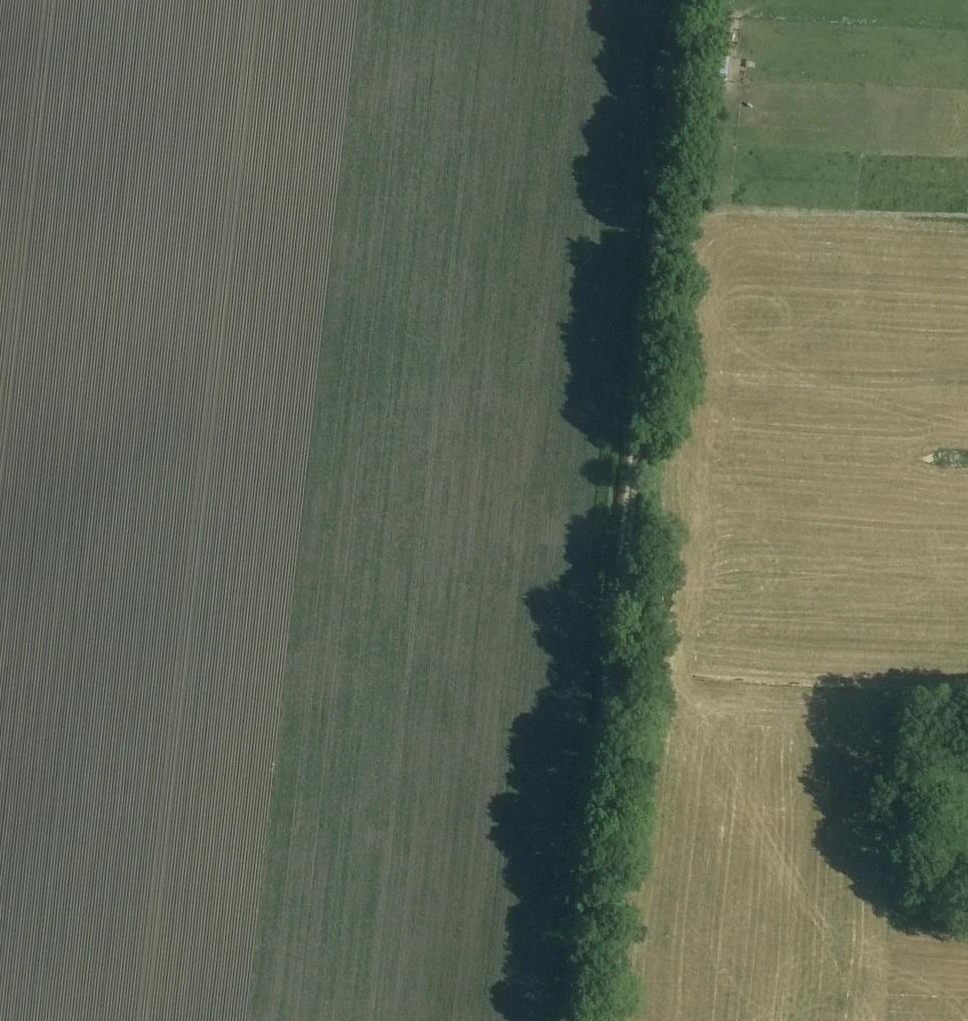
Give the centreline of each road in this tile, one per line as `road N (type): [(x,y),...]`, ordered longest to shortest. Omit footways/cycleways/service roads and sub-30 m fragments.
road 1 (track): [(685,0),(574,1020)]

